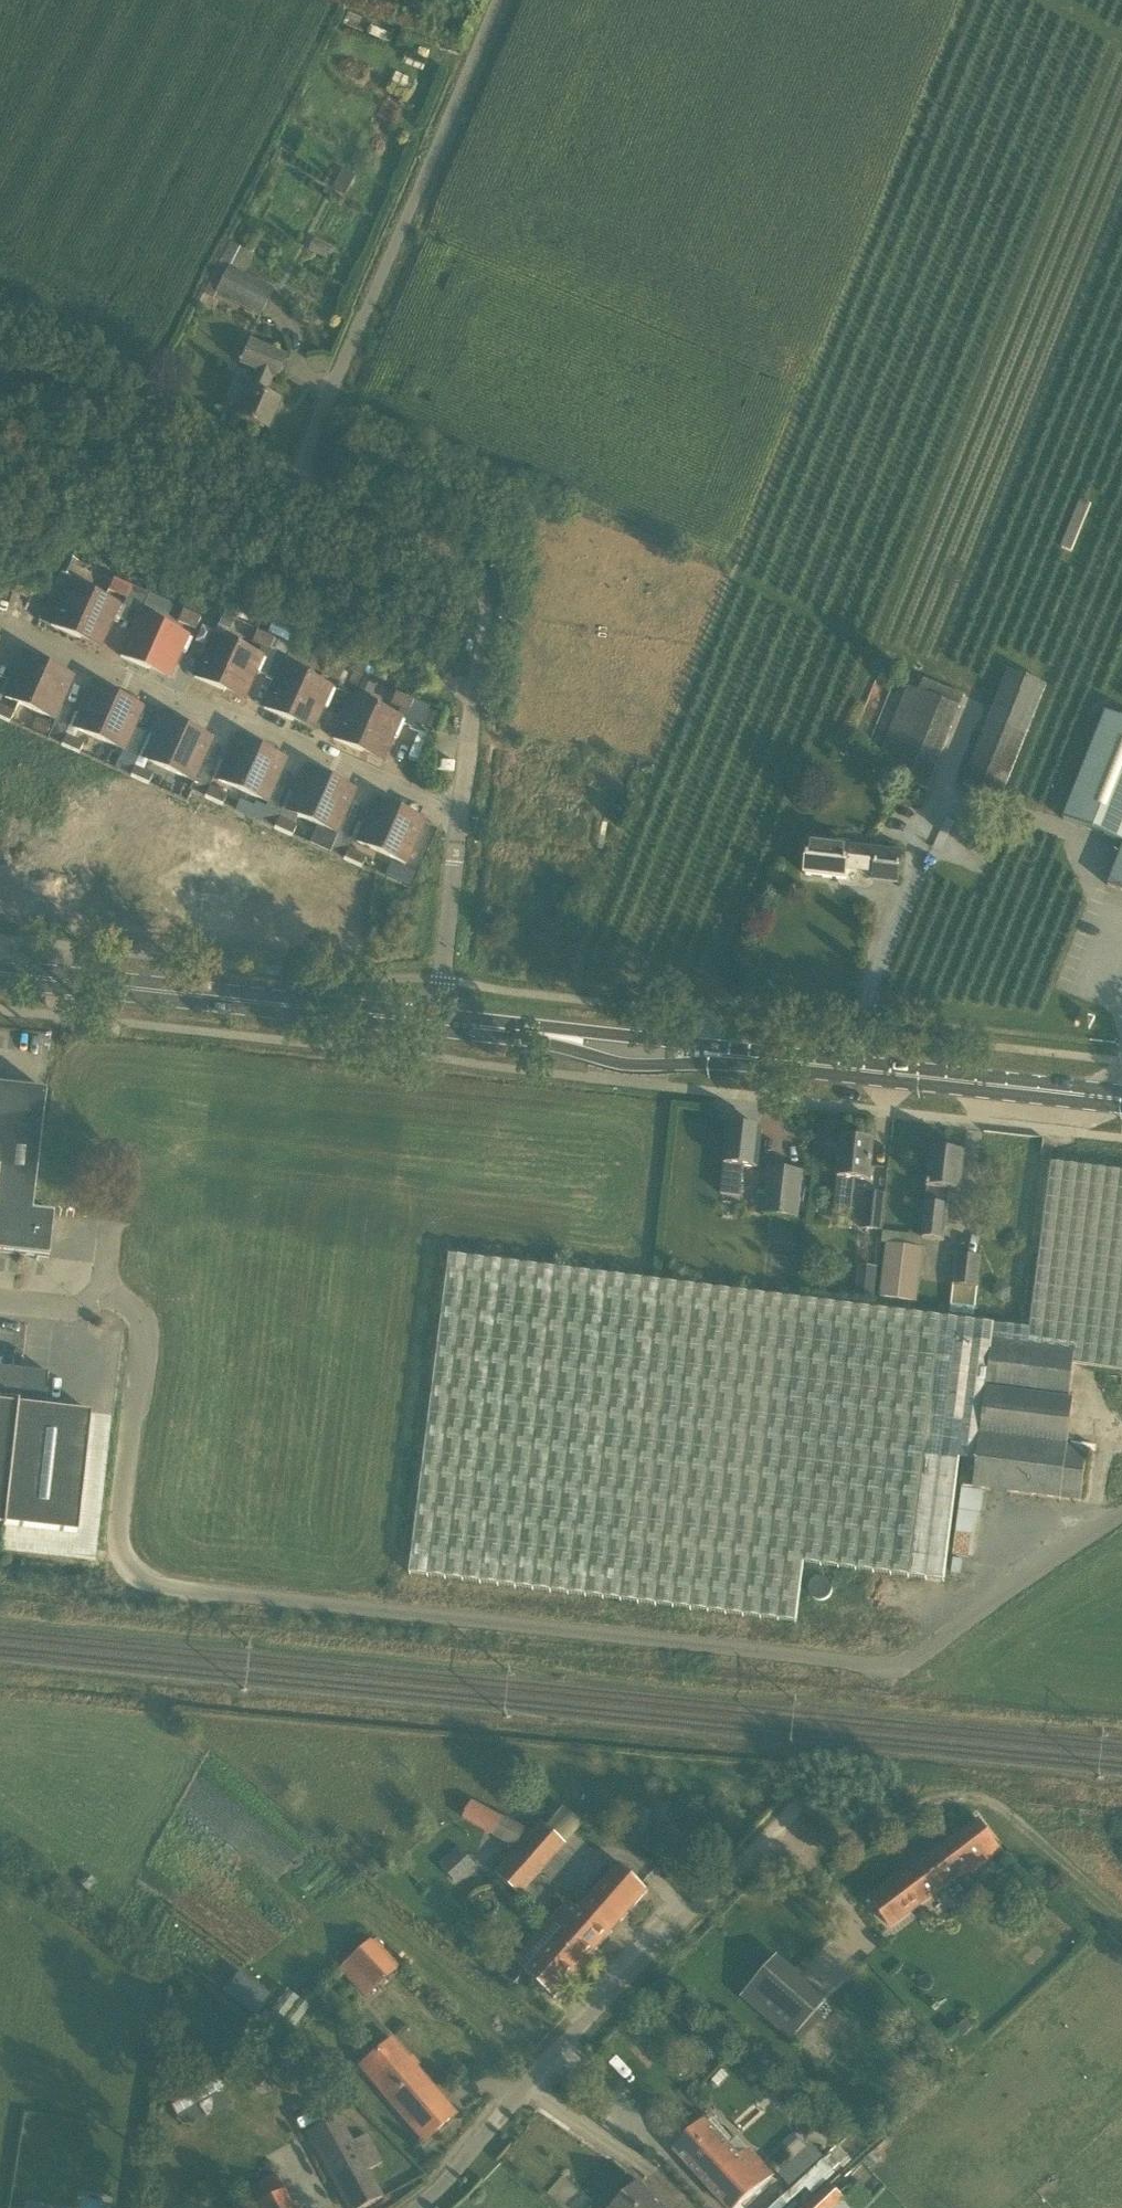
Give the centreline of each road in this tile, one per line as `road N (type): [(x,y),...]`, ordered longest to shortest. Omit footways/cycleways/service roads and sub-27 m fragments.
road 1 (unclassified): [(911,1661),(848,1662),(139,1583),(124,1554),(139,1327),(107,1303)]
road 2 (residential): [(460,815),(480,623),(474,584),(455,564),(316,491),(313,447),(497,0)]
road 3 (unclassified): [(819,1775),(754,1858),(463,2152),(391,2207)]
road 4 (residential): [(460,815),(227,706),(0,622)]
road 5 (primary): [(439,1021),(0,974)]
road 6 (track): [(754,1858),(818,1850),(968,1797),(992,1802),(1121,1911)]
road 7 (primary): [(1121,1099),(739,1056)]
road 8 (unclassified): [(1121,1520),(911,1661)]
road 9 (primary): [(533,1032),(609,1062),(739,1056)]
road 10 (primary): [(739,1056),(612,1033),(533,1032)]
road 11 (residential): [(439,1021),(460,815)]

